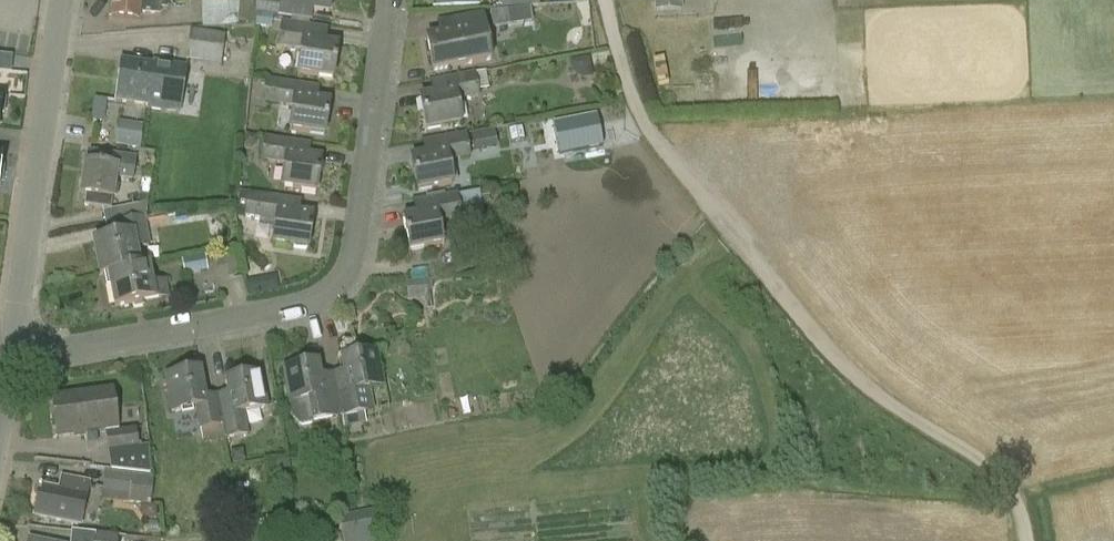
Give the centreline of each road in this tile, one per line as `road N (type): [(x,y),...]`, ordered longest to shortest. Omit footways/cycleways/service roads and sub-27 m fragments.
road 1 (track): [(608,0),(641,113),(687,185),(848,371),(1001,478),(1026,540)]
road 2 (residential): [(12,347),(58,352),(319,290),(340,266),(349,236),(388,0)]
road 3 (tertiary): [(12,347),(62,0)]

